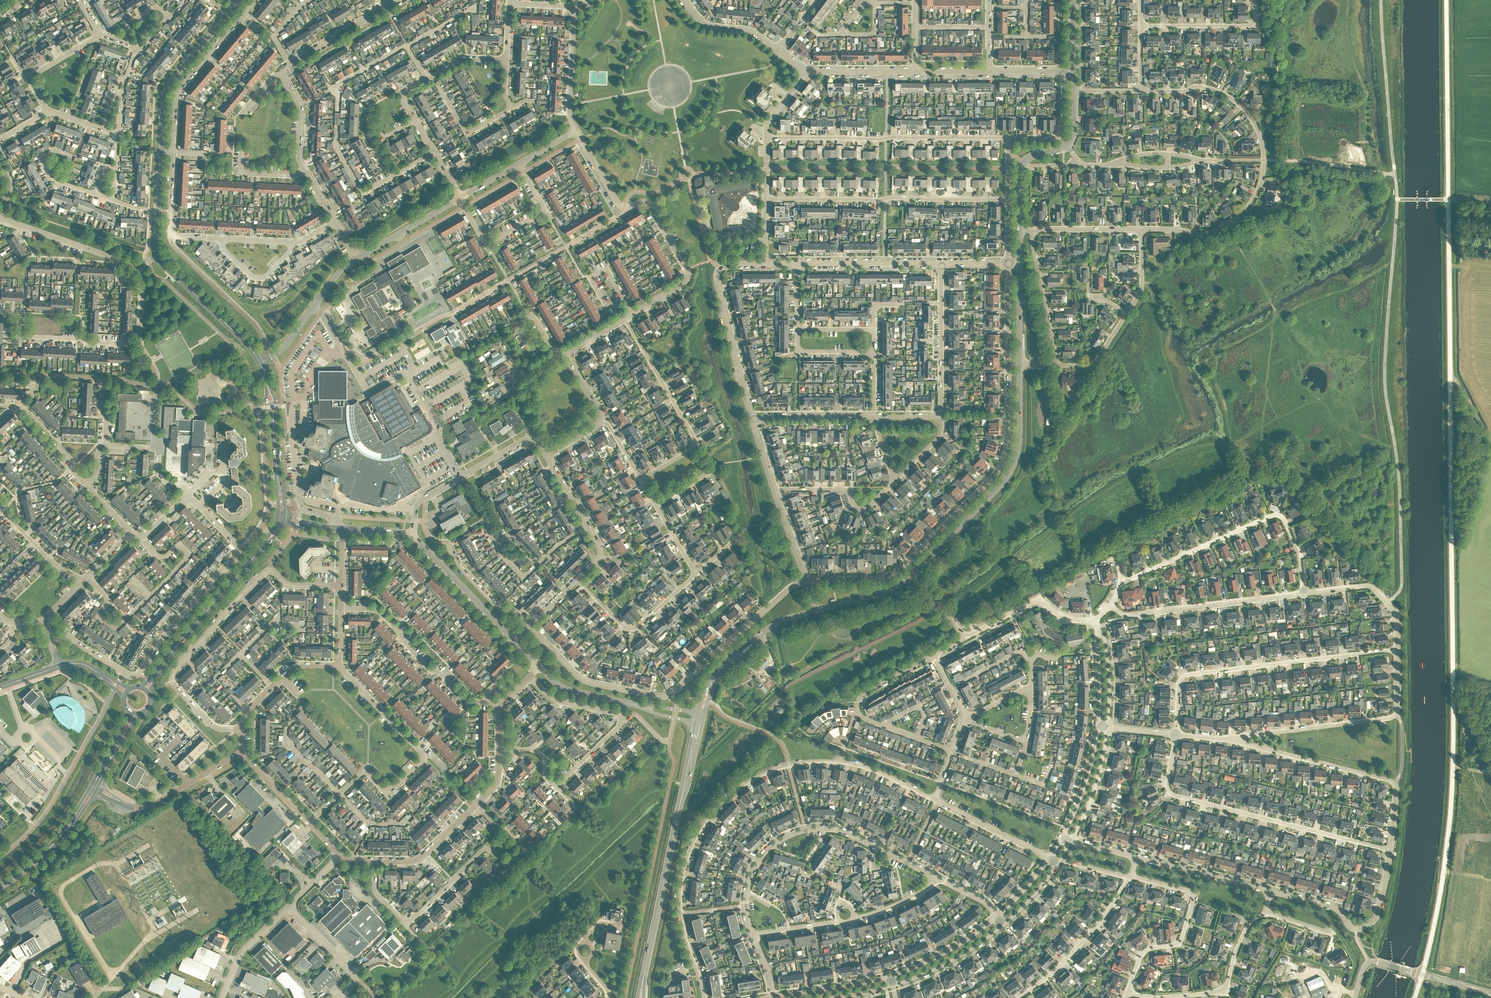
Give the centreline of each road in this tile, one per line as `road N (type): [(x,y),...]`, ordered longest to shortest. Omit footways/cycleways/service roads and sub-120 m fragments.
road 1 (residential): [(1009,263),(1009,440),(997,474),(897,572),(806,581)]
road 2 (residential): [(806,581),(667,697),(583,681),(528,626)]
road 3 (residential): [(839,762),(802,763),(749,782),(699,833),(683,874),(681,912),(705,997)]
road 4 (residential): [(1141,91),(1200,87),(1229,96),(1256,128),(1264,160),(1255,197),(1230,222),(1202,235),(1142,230)]
road 5 (residential): [(199,505),(239,552),(139,674),(128,675),(69,637),(51,641)]
road 6 (residential): [(341,585),(293,585),(265,571),(175,670),(173,683),(213,726),(242,729)]
road 7 (residential): [(1391,849),(1173,795),(1177,734)]
road 8 (residential): [(310,823),(367,769),(389,790),(422,759),(338,666)]
road 9 (residential): [(1398,649),(1188,675),(1178,686),(1177,734)]
road 10 (residential): [(582,142),(620,206),(651,206),(688,271),(685,283),(632,314)]
road 11 (residential): [(1121,580),(1277,515),(1298,550),(1304,592)]
road 12 (tertiary): [(1019,365),(1014,466),(914,571)]
road 13 (residential): [(1012,142),(766,138)]
road 14 (residential): [(766,199),(1009,199)]
road 15 (residential): [(0,312),(20,313),(19,336),(138,343),(139,265)]
road 16 (residential): [(1224,739),(1392,717),(1398,649)]
road 17 (residential): [(477,805),(524,849),(507,866),(482,850),(406,926)]
road 18 (residential): [(640,479),(699,446),(624,318)]
road 19 (residential): [(752,419),(717,276),(726,264),(767,264)]
road 20 (residential): [(556,786),(623,718),(551,697),(531,676)]
road 21 (residential): [(341,609),(377,611),(465,700),(501,707)]
road 22 (residential): [(1304,592),(1128,614),(1112,605)]
road 23 (residential): [(1127,992),(1145,951),(1180,941),(1193,899),(1132,877)]
road 24 (residential): [(1127,992),(1173,996),(1227,987),(1245,930),(1266,912)]
road 25 (residential): [(1271,892),(1330,907),(1360,928),(1378,917),(1391,849)]
road 26 (residential): [(546,455),(527,438),(422,499),(411,535)]
road 27 (tertiary): [(678,811),(642,986)]
road 28 (residential): [(1224,739),(1395,784)]
road 29 (residential): [(460,198),(486,245),(546,210),(519,164)]
road 30 (residential): [(173,152),(178,94),(245,12)]
road 31 (residential): [(1130,878),(1077,949),(1019,997)]
road 32 (residential): [(577,579),(631,630),(696,574)]
road 33 (tertiary): [(161,151),(168,85),(228,15)]
road 34 (residential): [(434,152),(363,194),(336,148),(337,126)]
road 35 (residential): [(942,417),(942,263)]
road 36 (tertiary): [(261,363),(158,257)]
road 37 (residential): [(139,265),(0,218)]
road 38 (unclassified): [(965,638),(1034,601),(1064,619),(1095,620)]
road 39 (residential): [(798,264),(942,263)]
road 40 (residential): [(775,492),(843,489),(864,510),(897,479)]
road 41 (residential): [(1398,649),(1396,611),(1373,586),(1304,592)]
road 42 (residential): [(1137,858),(1271,892)]
road 43 (residential): [(1033,230),(1056,366)]
road 44 (residential): [(1254,0),(1248,26),(1141,26)]
road 45 (residential): [(223,239),(170,231),(173,152)]
road 46 (residential): [(334,997),(352,988),(356,975),(289,906)]
road 47 (residential): [(1049,857),(934,799)]
road 48 (residential): [(528,626),(498,607),(450,549),(436,560)]
road 49 (residential): [(588,528),(524,578),(495,542)]
road 50 (unclassified): [(893,985),(953,960),(1003,924)]
road 51 (unclassified): [(374,861),(418,859),(477,805)]
road 52 (unclassified): [(997,917),(948,951),(889,976)]
road 53 (residential): [(752,419),(874,417)]
road 54 (residential): [(576,131),(568,110),(571,11)]
road 55 (residential): [(150,596),(190,555),(179,544),(158,555),(143,536)]
road 56 (unclassified): [(1073,841),(1108,726)]
road 57 (tertiary): [(256,554),(177,644)]
road 58 (residential): [(272,687),(241,654),(274,624),(302,630)]

